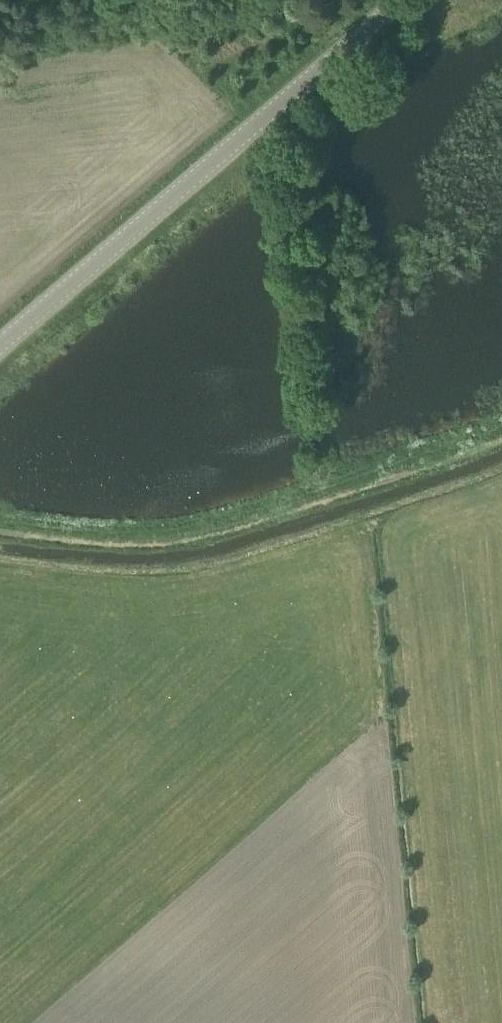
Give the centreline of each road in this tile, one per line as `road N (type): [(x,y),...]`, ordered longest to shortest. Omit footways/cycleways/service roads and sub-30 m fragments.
road 1 (tertiary): [(0,343),(400,0)]

